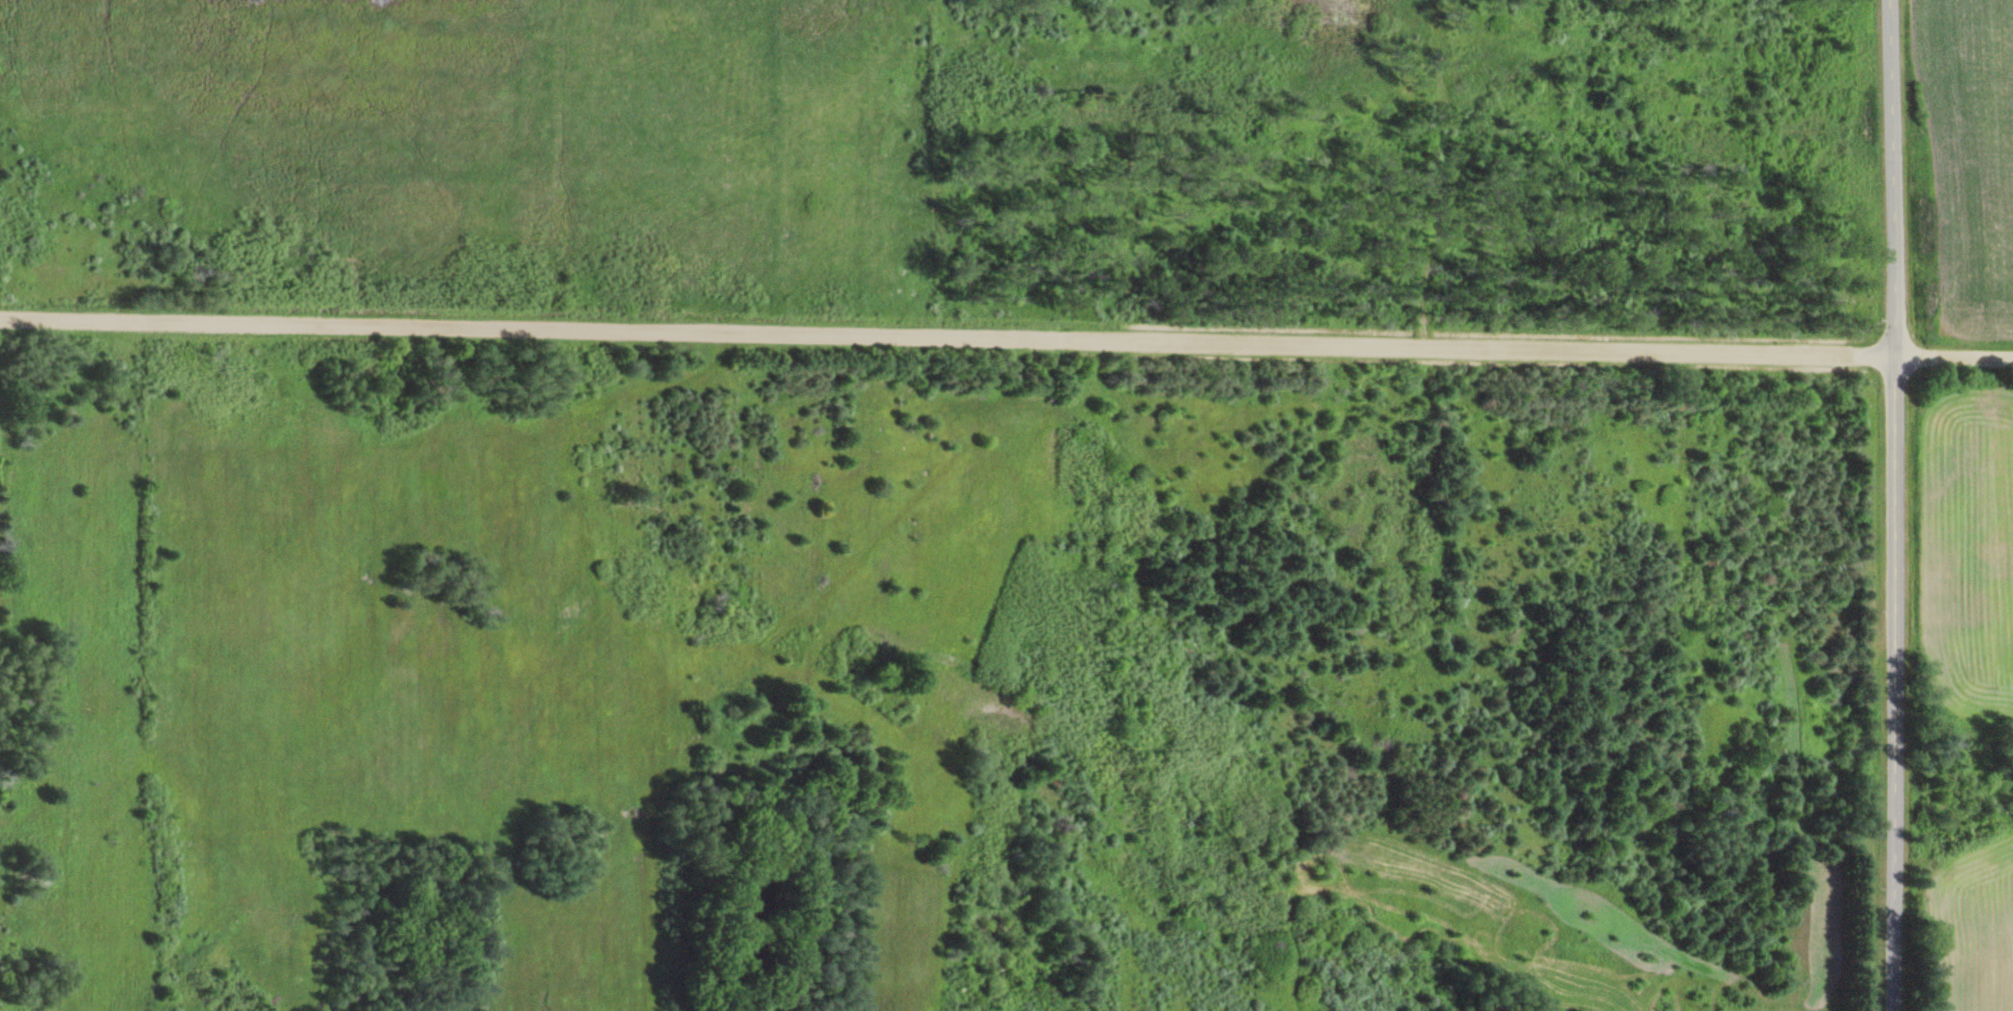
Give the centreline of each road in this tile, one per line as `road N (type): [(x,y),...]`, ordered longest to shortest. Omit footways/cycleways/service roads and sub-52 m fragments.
road 1 (residential): [(2012,360),(0,318)]
road 2 (tertiary): [(1896,1010),(1887,0)]

